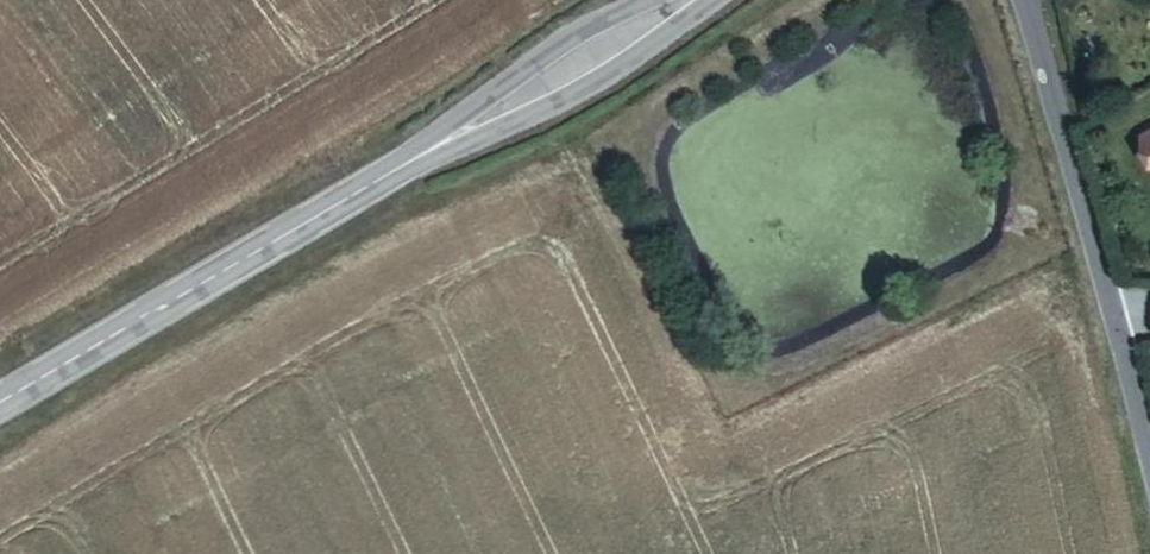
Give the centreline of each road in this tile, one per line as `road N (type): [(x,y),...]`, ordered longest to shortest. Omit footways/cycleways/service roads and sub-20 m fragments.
road 1 (tertiary): [(689,0),(0,410)]
road 2 (unclassified): [(1018,0),(1149,469)]

